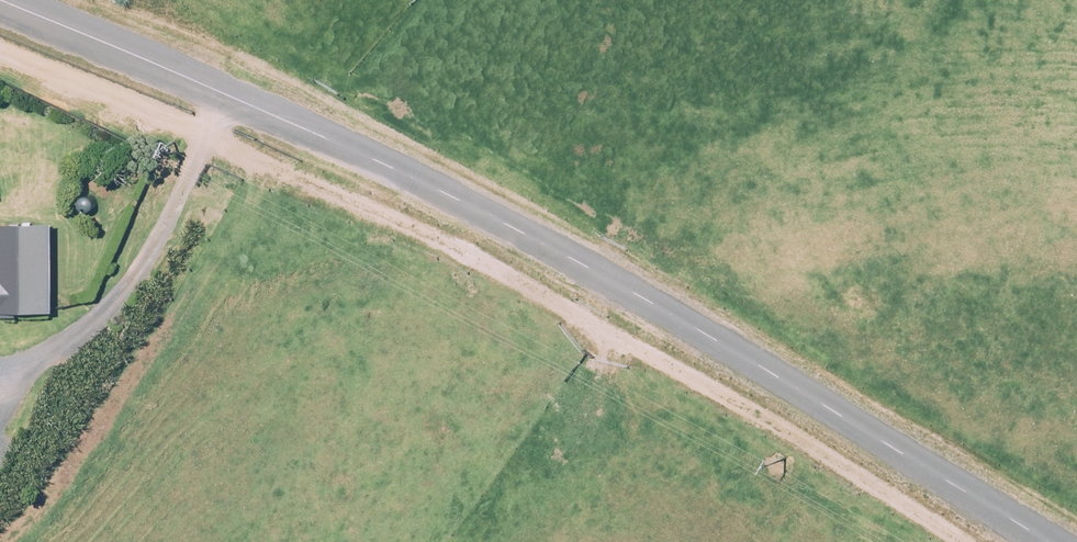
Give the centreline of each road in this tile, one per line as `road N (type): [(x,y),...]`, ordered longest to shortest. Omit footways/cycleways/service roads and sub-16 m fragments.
road 1 (unclassified): [(1047,541),(763,369),(512,230),(383,163),(0,0)]
road 2 (track): [(963,541),(472,256),(0,52)]

